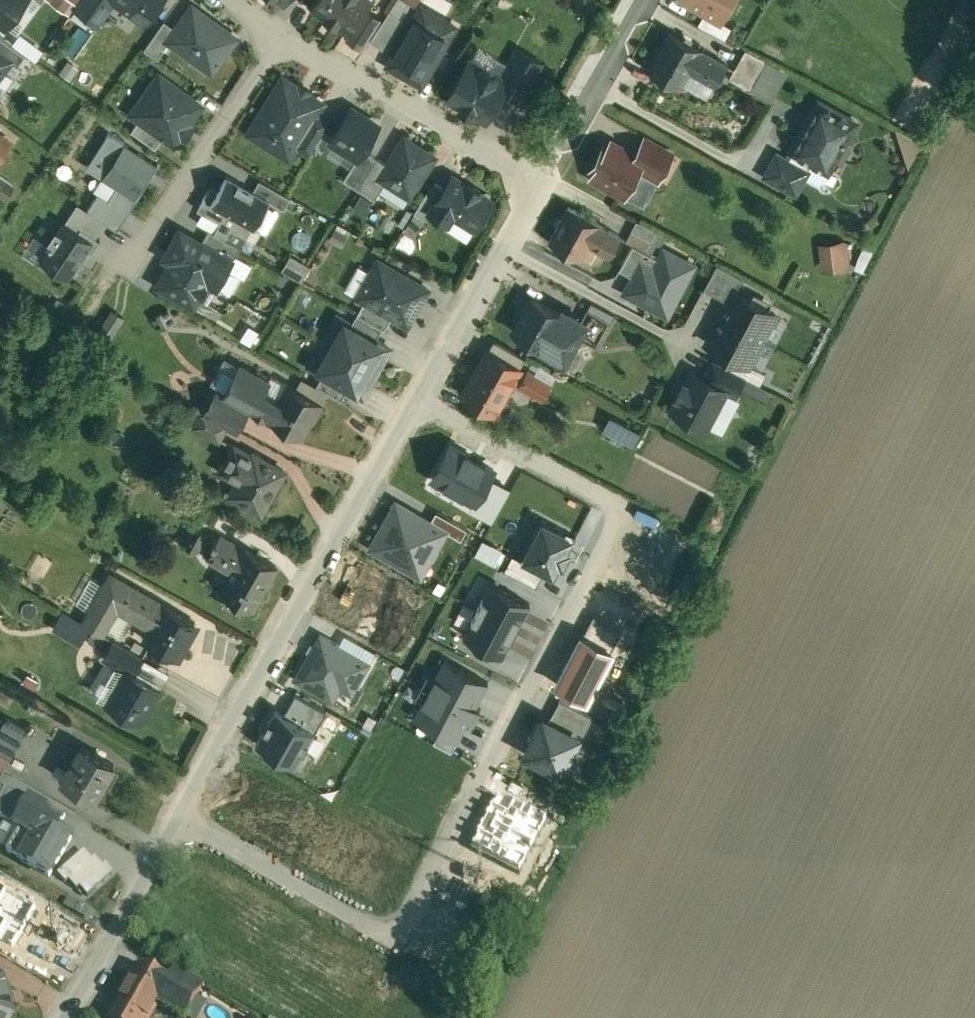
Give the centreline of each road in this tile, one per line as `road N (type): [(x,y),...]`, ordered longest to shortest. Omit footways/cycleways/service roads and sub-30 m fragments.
road 1 (residential): [(417,401),(621,510),(396,935),(179,815)]
road 2 (residential): [(179,815),(417,401)]
road 3 (residential): [(282,36),(542,182)]
road 4 (residential): [(129,264),(282,36)]
road 5 (residential): [(63,1017),(179,815)]
road 6 (residential): [(693,347),(505,249)]
road 7 (residential): [(417,401),(505,249)]
road 8 (residential): [(739,168),(597,86)]

